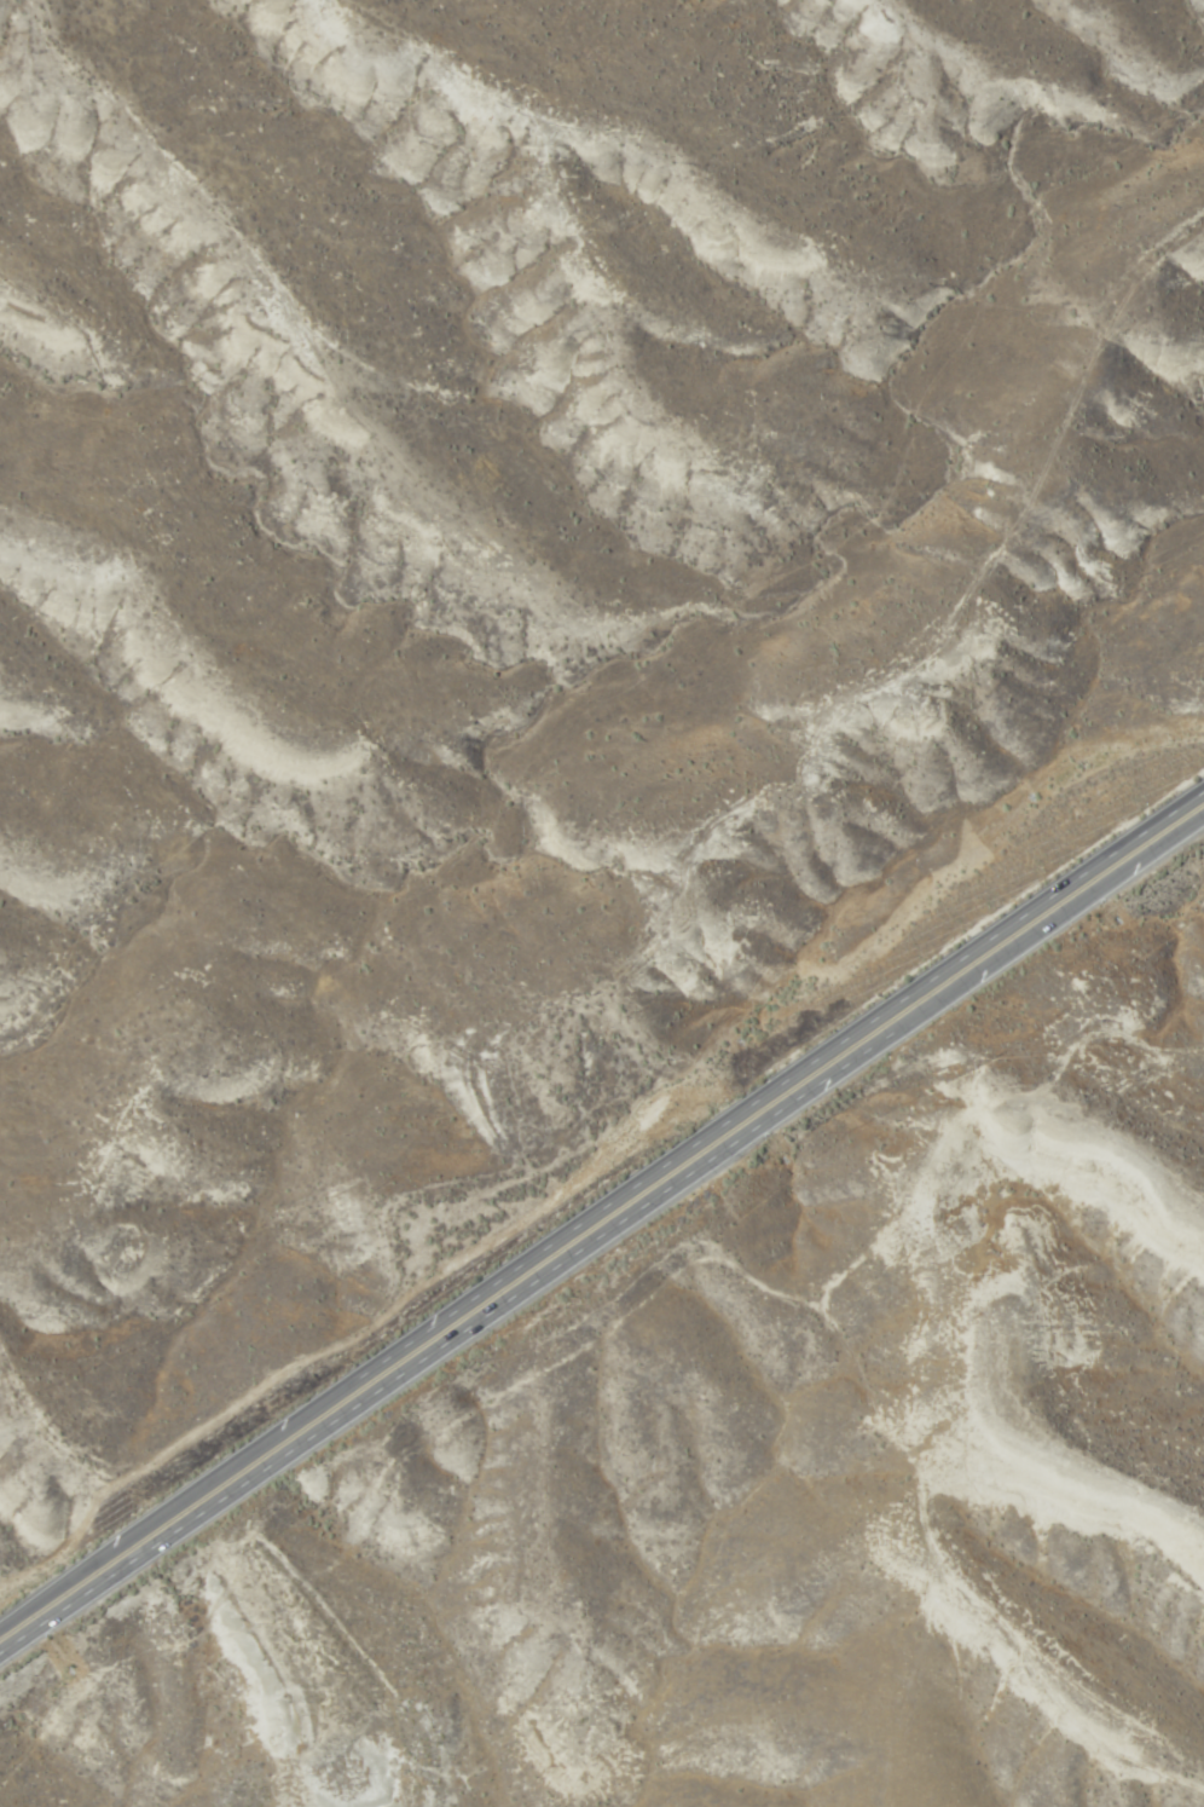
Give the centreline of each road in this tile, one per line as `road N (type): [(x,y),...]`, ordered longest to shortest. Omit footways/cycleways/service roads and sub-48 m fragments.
road 1 (primary): [(0,1641),(1203,803)]

